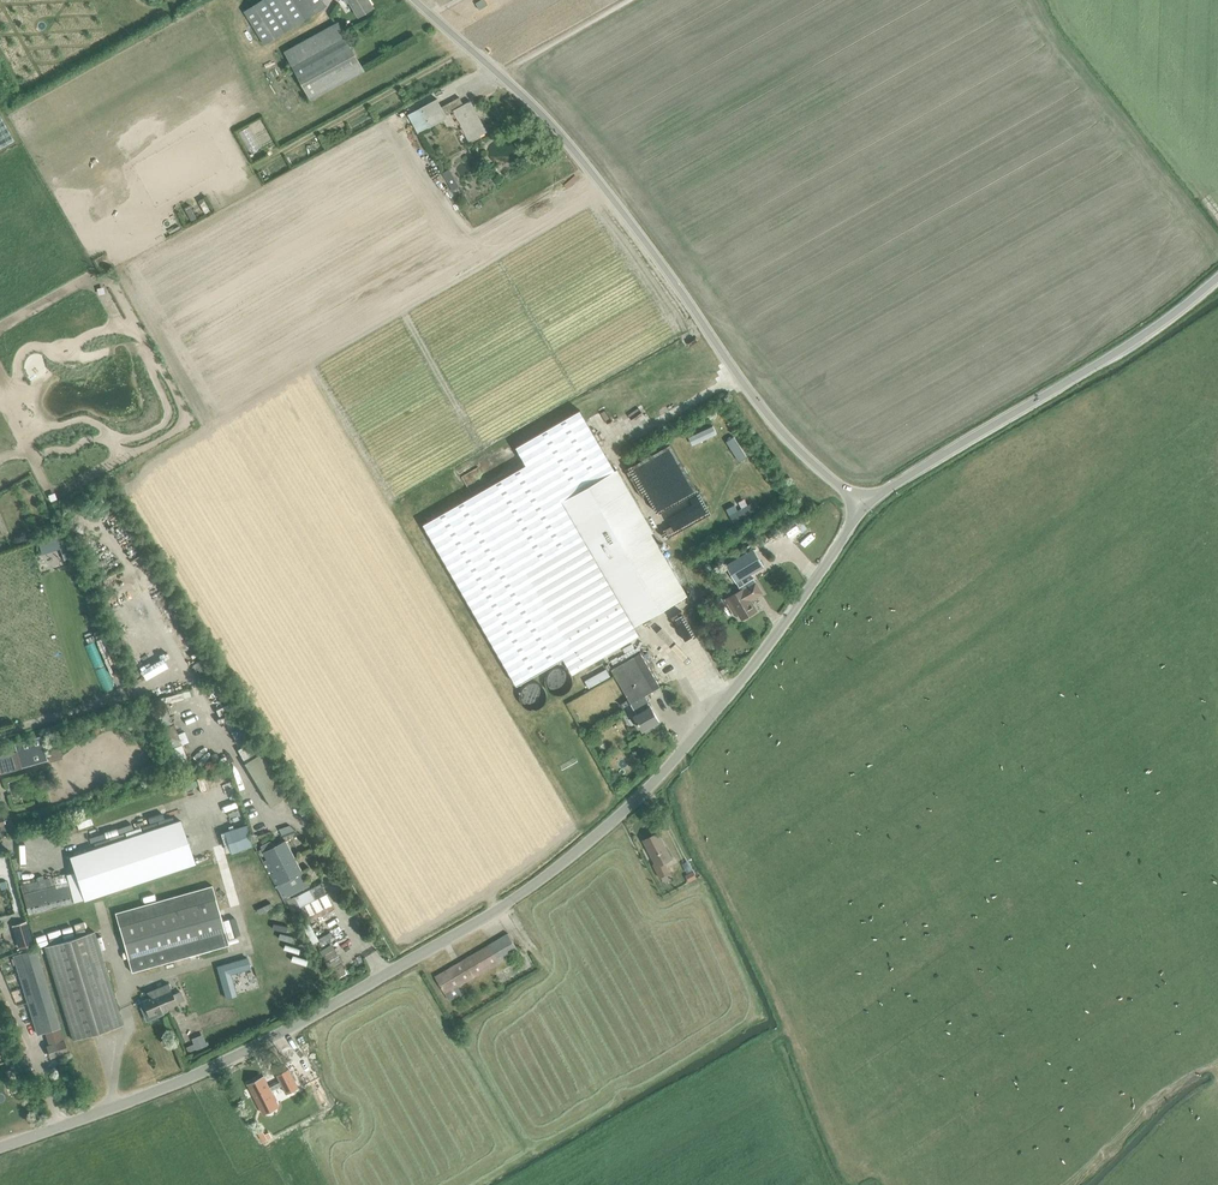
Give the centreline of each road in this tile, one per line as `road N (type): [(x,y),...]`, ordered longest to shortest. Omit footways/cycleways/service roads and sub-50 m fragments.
road 1 (unclassified): [(0,1149),(274,1037),(535,882),(678,761),(862,509)]
road 2 (unclassified): [(862,509),(754,400),(605,187),(545,117),(418,0)]
road 3 (track): [(856,1184),(695,833),(690,781),(678,761)]
road 4 (unclassified): [(1217,278),(1126,347),(862,509)]
road 5 (track): [(1058,0),(1217,213)]
road 6 (track): [(1076,1184),(1191,1077),(1217,1067)]

